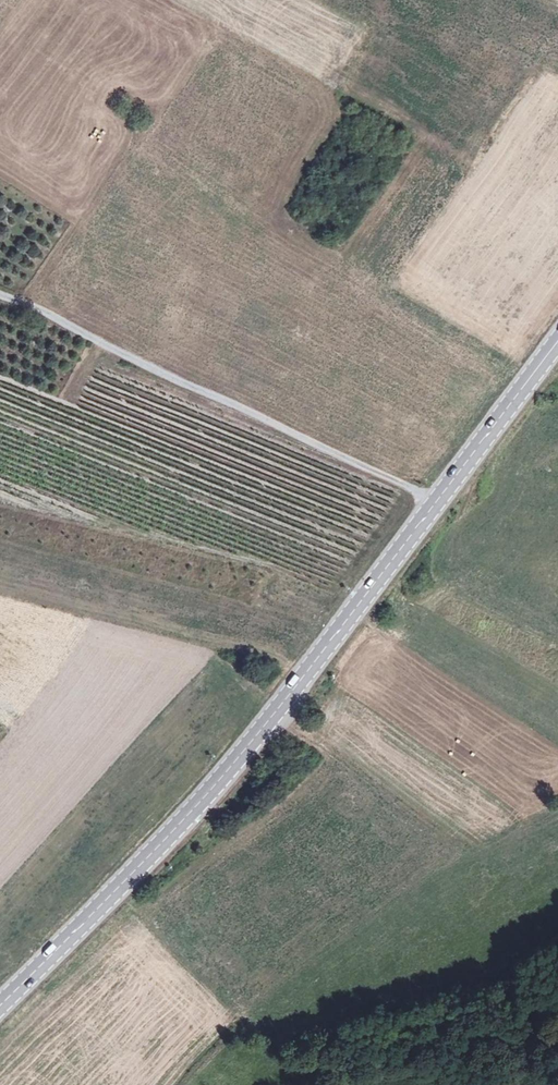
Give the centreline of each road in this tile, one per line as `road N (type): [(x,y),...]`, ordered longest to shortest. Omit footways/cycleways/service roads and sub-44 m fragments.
road 1 (primary): [(0,1002),(132,877),(343,627),(557,343)]
road 2 (track): [(0,295),(439,500)]

